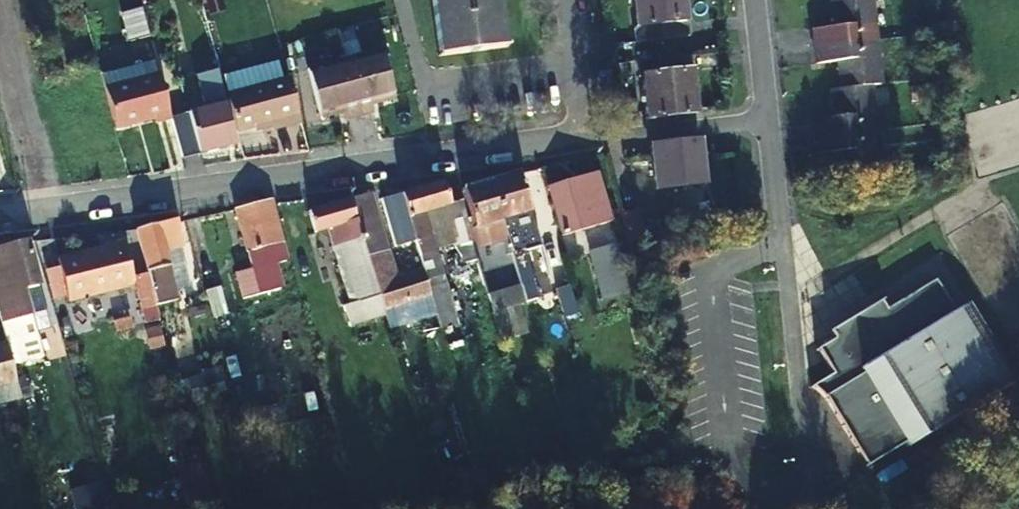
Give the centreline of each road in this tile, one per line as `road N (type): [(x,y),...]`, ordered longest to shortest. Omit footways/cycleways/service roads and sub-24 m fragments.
road 1 (residential): [(0,217),(450,161)]
road 2 (residential): [(585,145),(770,123)]
road 3 (residential): [(404,0),(450,161)]
road 4 (residential): [(565,0),(585,145)]
road 5 (residential): [(450,161),(585,145)]
road 6 (residential): [(756,0),(770,123)]

